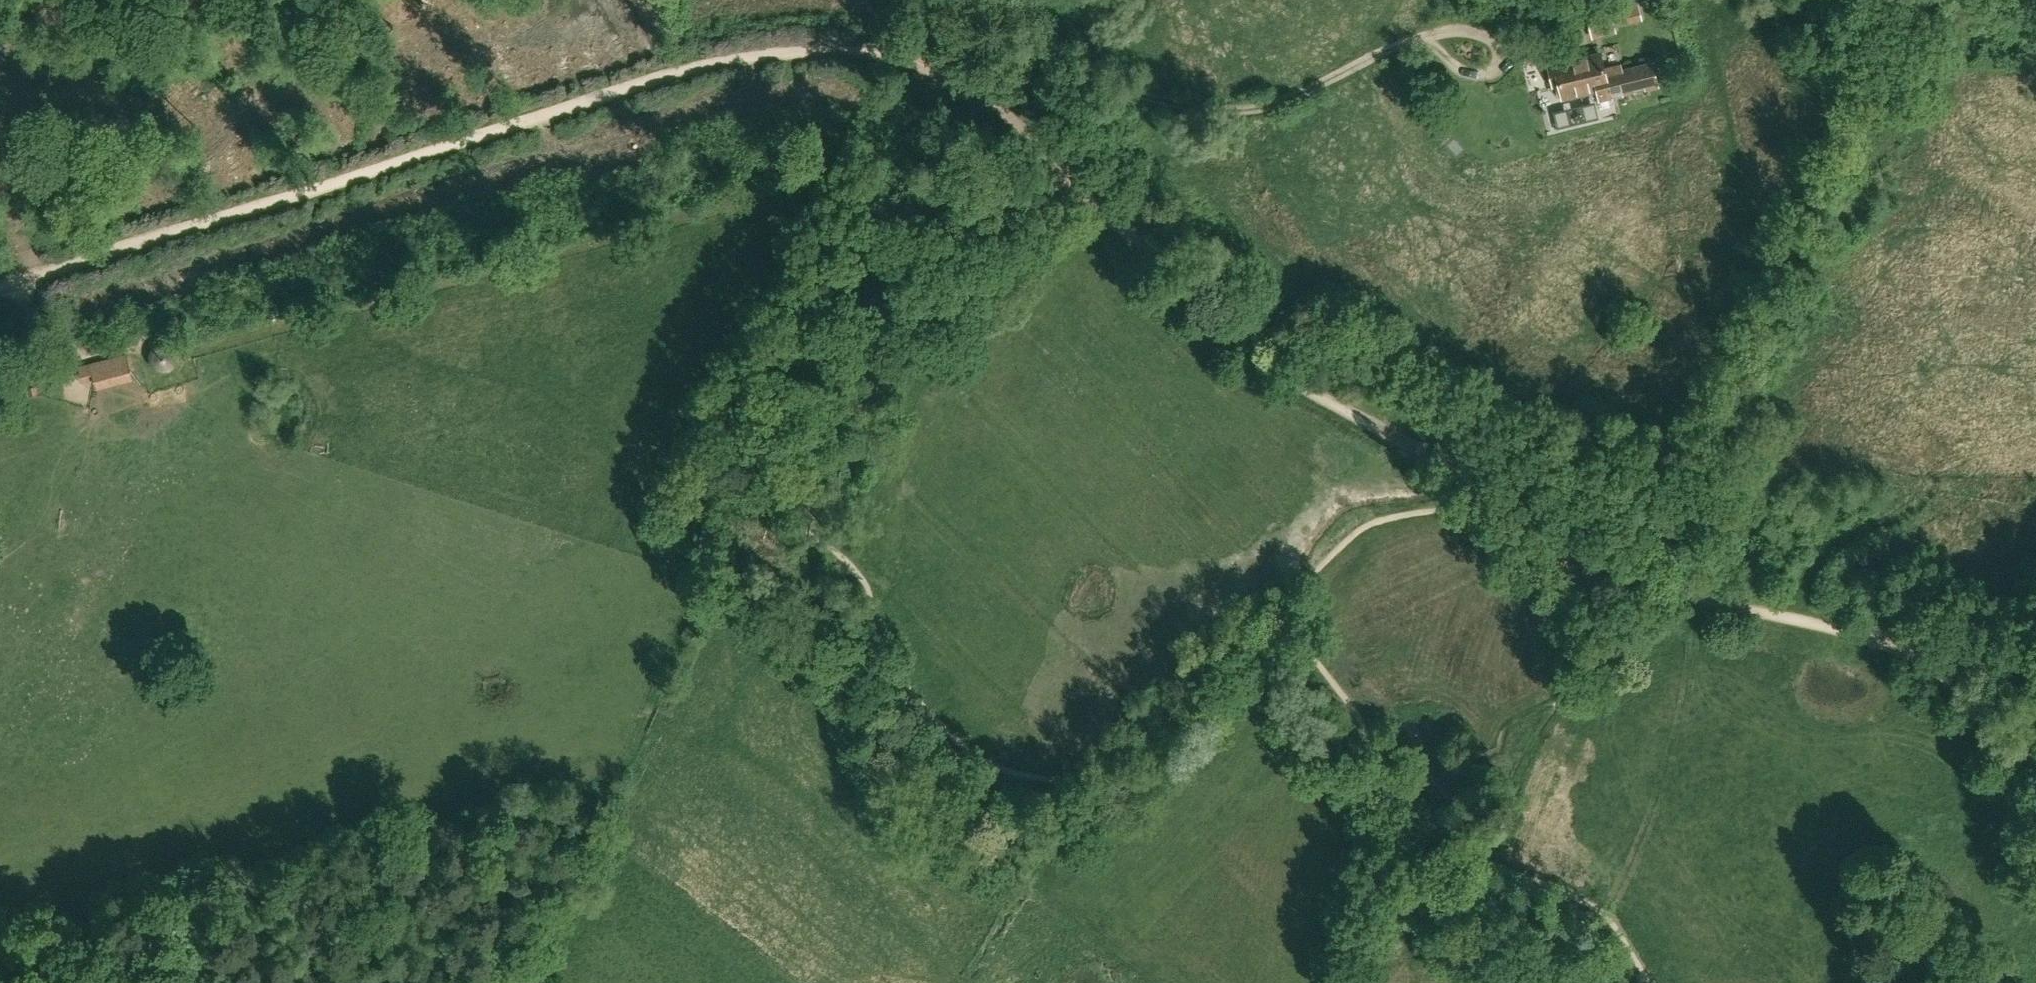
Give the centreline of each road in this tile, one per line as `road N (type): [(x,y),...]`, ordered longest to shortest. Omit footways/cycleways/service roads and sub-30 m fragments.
road 1 (track): [(0,287),(748,56),(876,53),(997,100)]
road 2 (track): [(997,100),(1039,49),(1152,95),(1226,111),(1297,103),(1419,44),(1511,45)]

